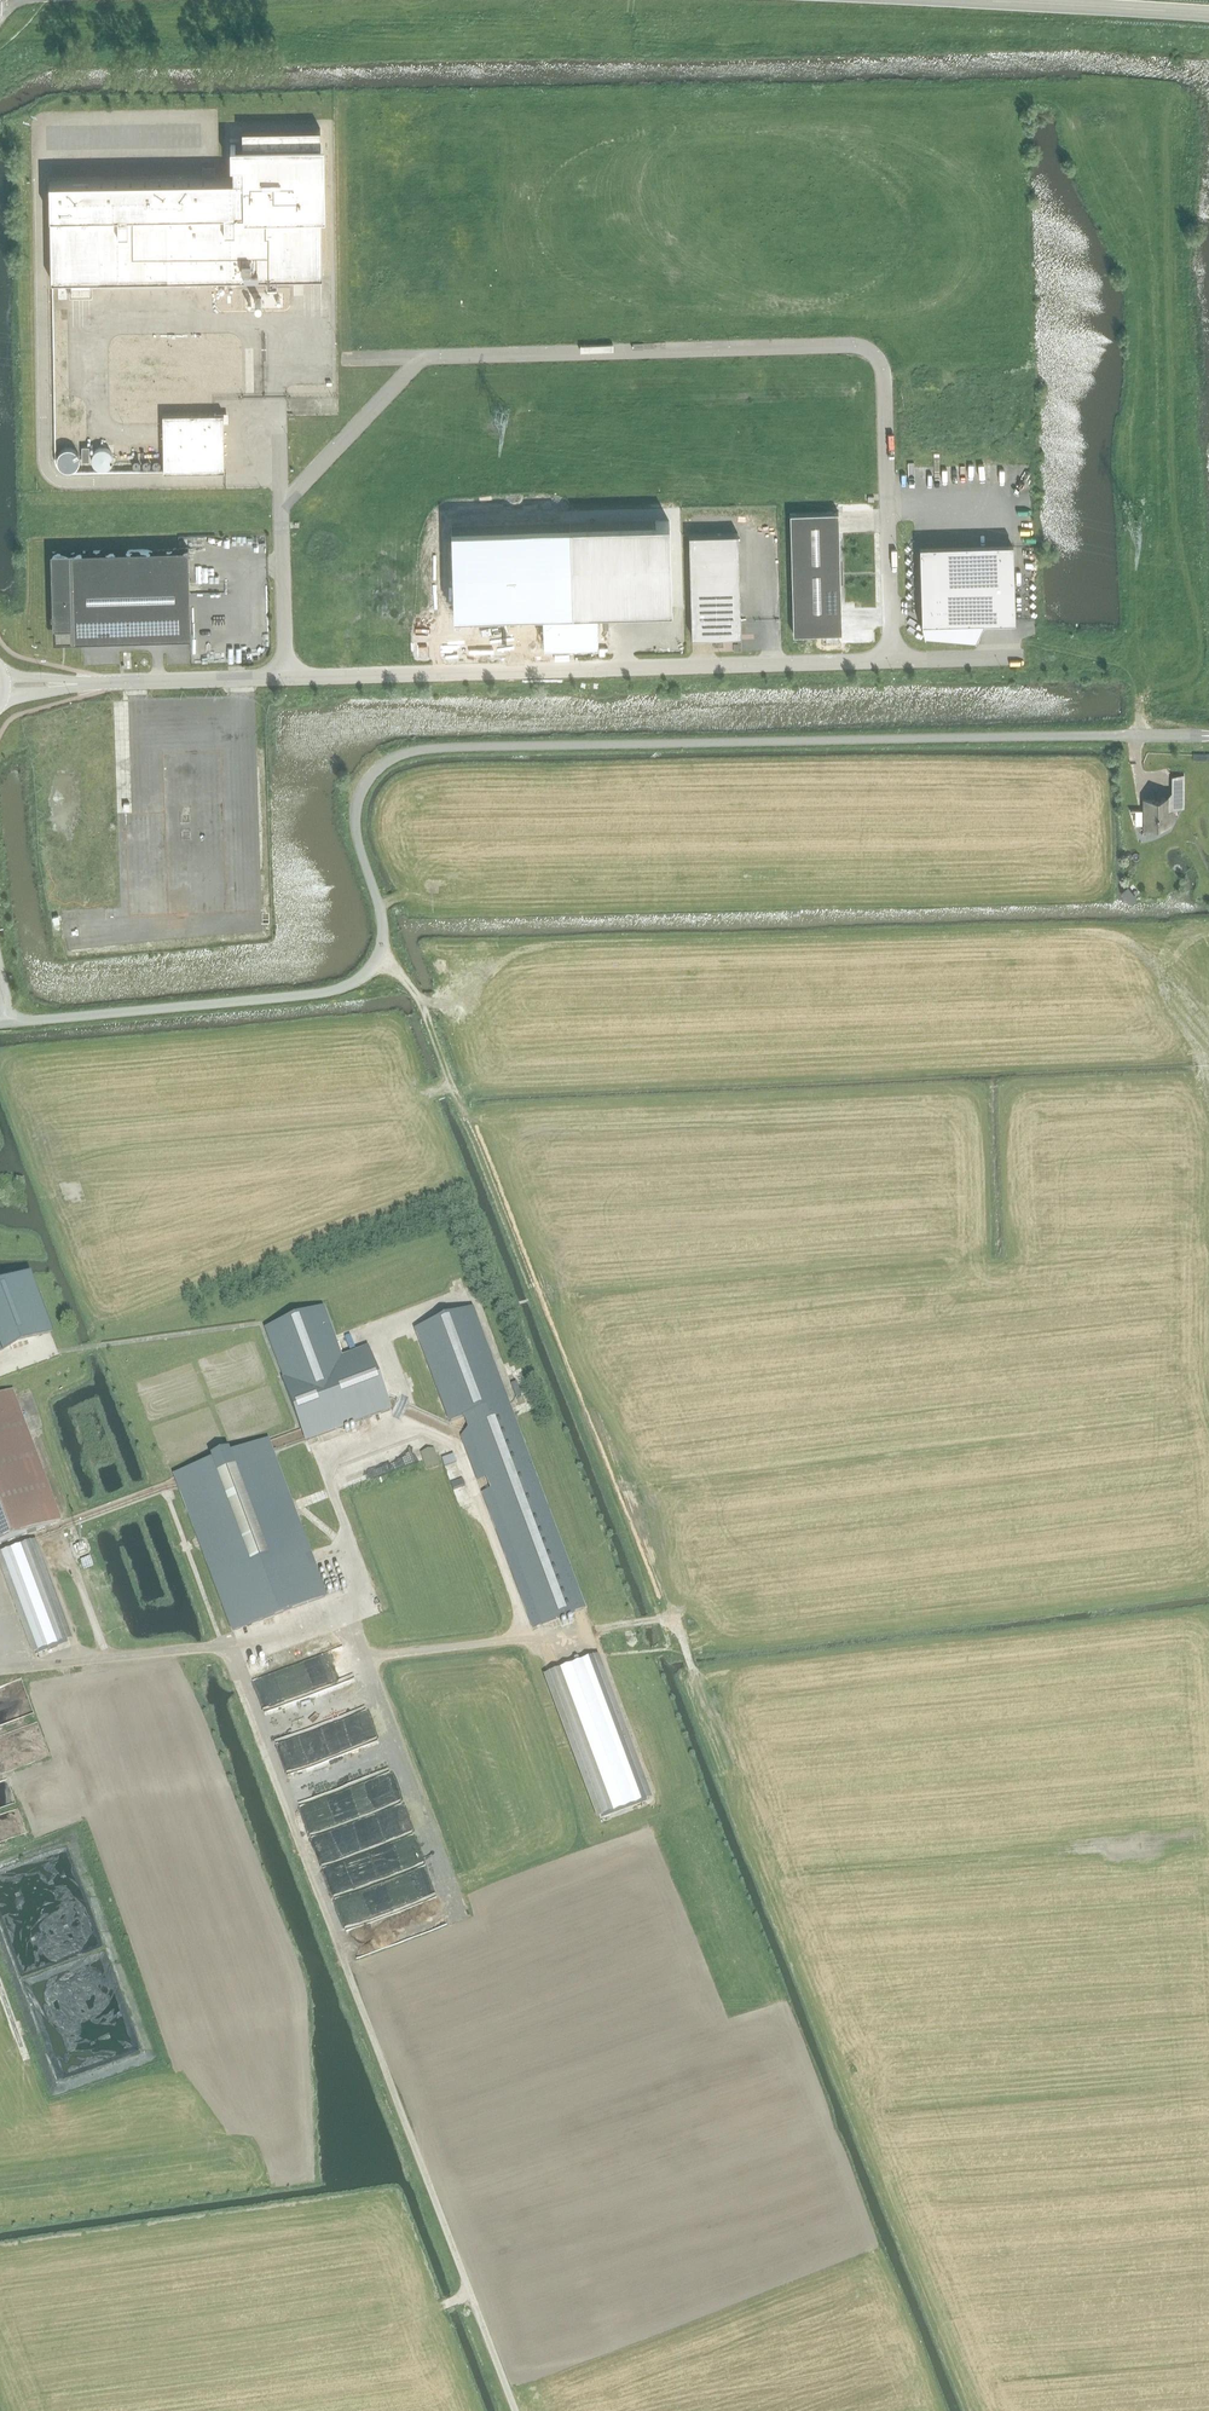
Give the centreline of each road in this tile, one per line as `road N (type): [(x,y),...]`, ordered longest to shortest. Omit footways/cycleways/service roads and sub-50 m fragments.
road 1 (unclassified): [(8,1023),(298,996),(362,977),(384,932),(356,812),(375,772),(407,753),(1137,736)]
road 2 (unclassified): [(892,662),(885,372),(869,350),(849,344),(425,359),(281,505),(286,678)]
road 3 (track): [(226,1644),(515,2410)]
road 4 (unclassified): [(286,678),(892,662)]
road 5 (track): [(340,1599),(361,1658),(662,1620),(679,1629),(691,1662)]
road 6 (track): [(377,957),(417,995),(531,1288)]
road 7 (unclassified): [(1208,15),(956,0)]
road 8 (unclassified): [(125,683),(286,678)]
road 9 (unclassified): [(892,662),(1021,658)]

